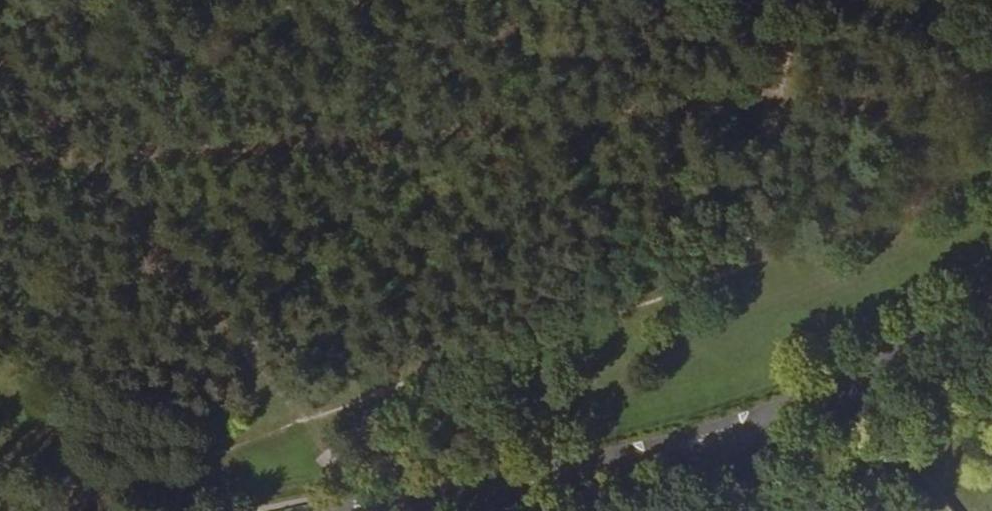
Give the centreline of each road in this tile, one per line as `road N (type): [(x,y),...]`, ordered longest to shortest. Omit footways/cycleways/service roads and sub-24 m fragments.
road 1 (residential): [(376,509),(739,432),(991,300)]

